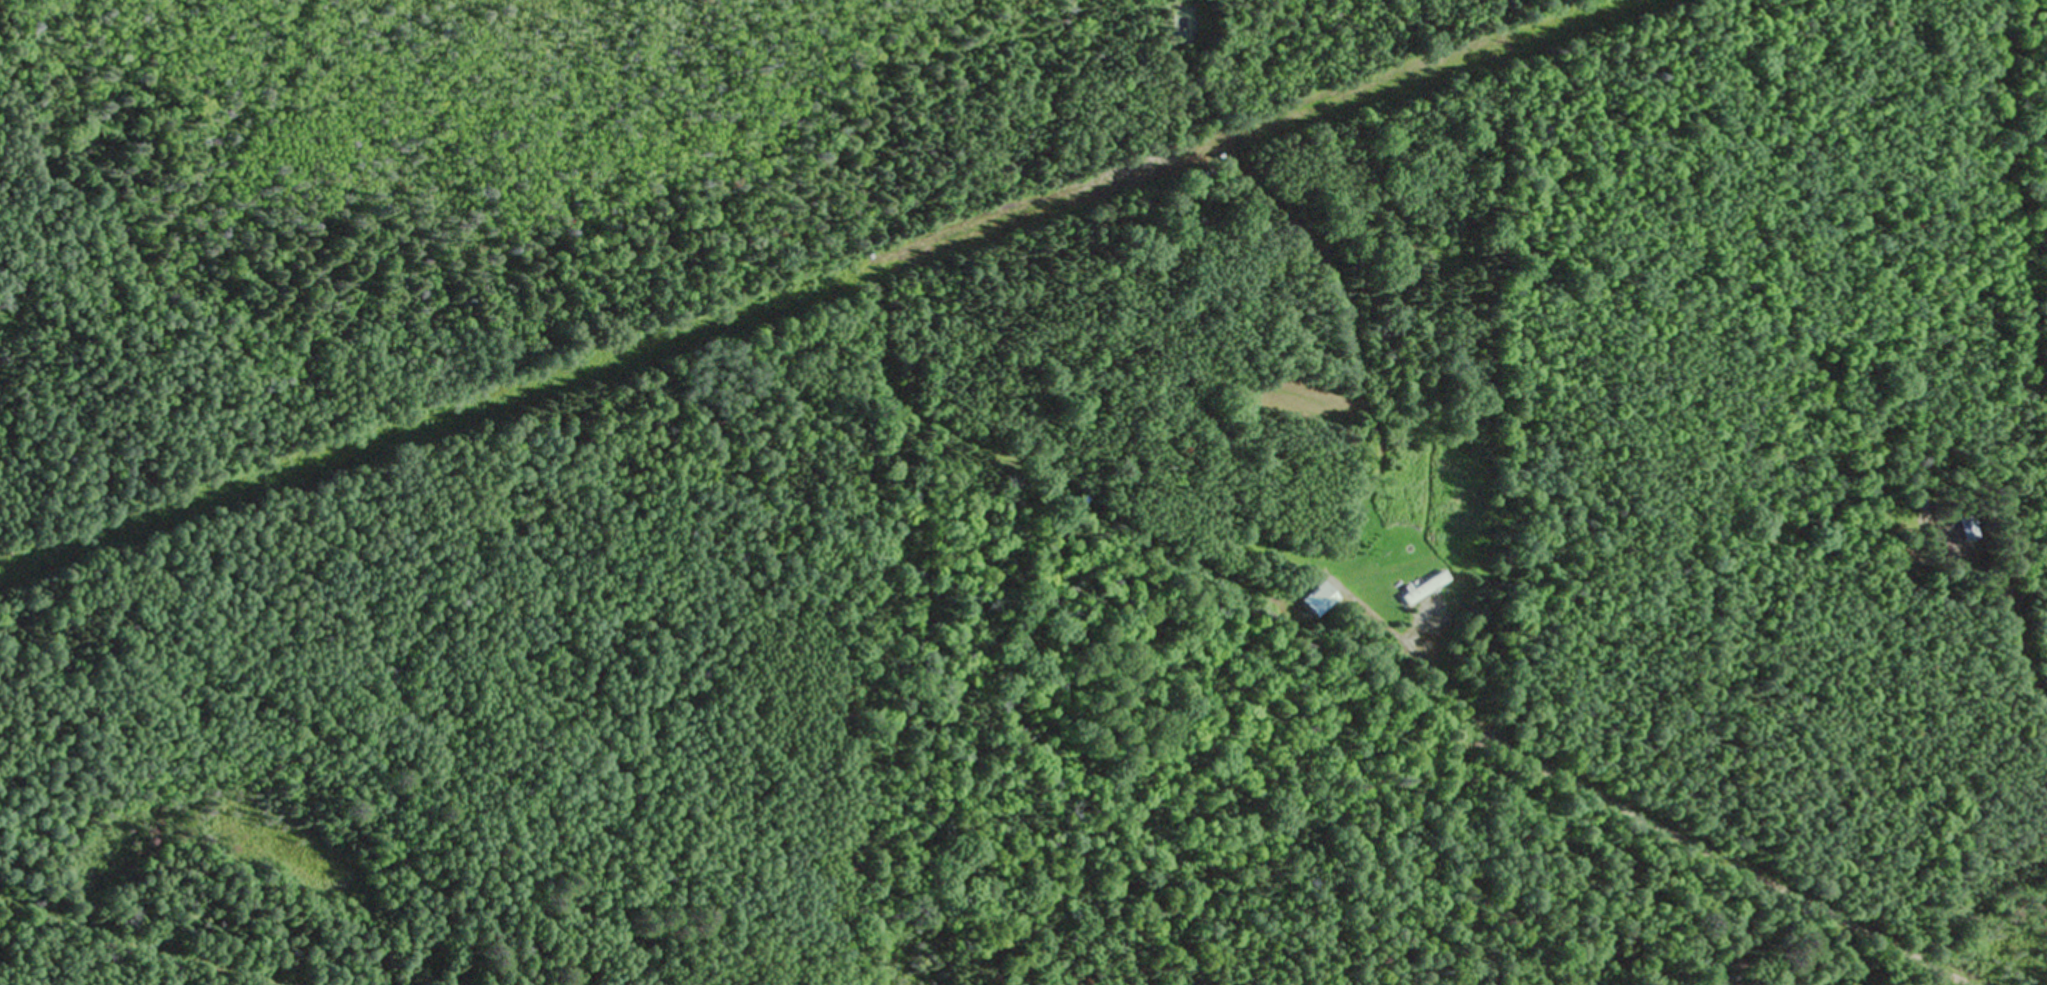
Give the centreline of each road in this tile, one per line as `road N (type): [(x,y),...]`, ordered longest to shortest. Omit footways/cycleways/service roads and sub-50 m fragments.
road 1 (residential): [(1962,984),(1571,781),(1467,737)]
road 2 (track): [(0,900),(282,984)]

